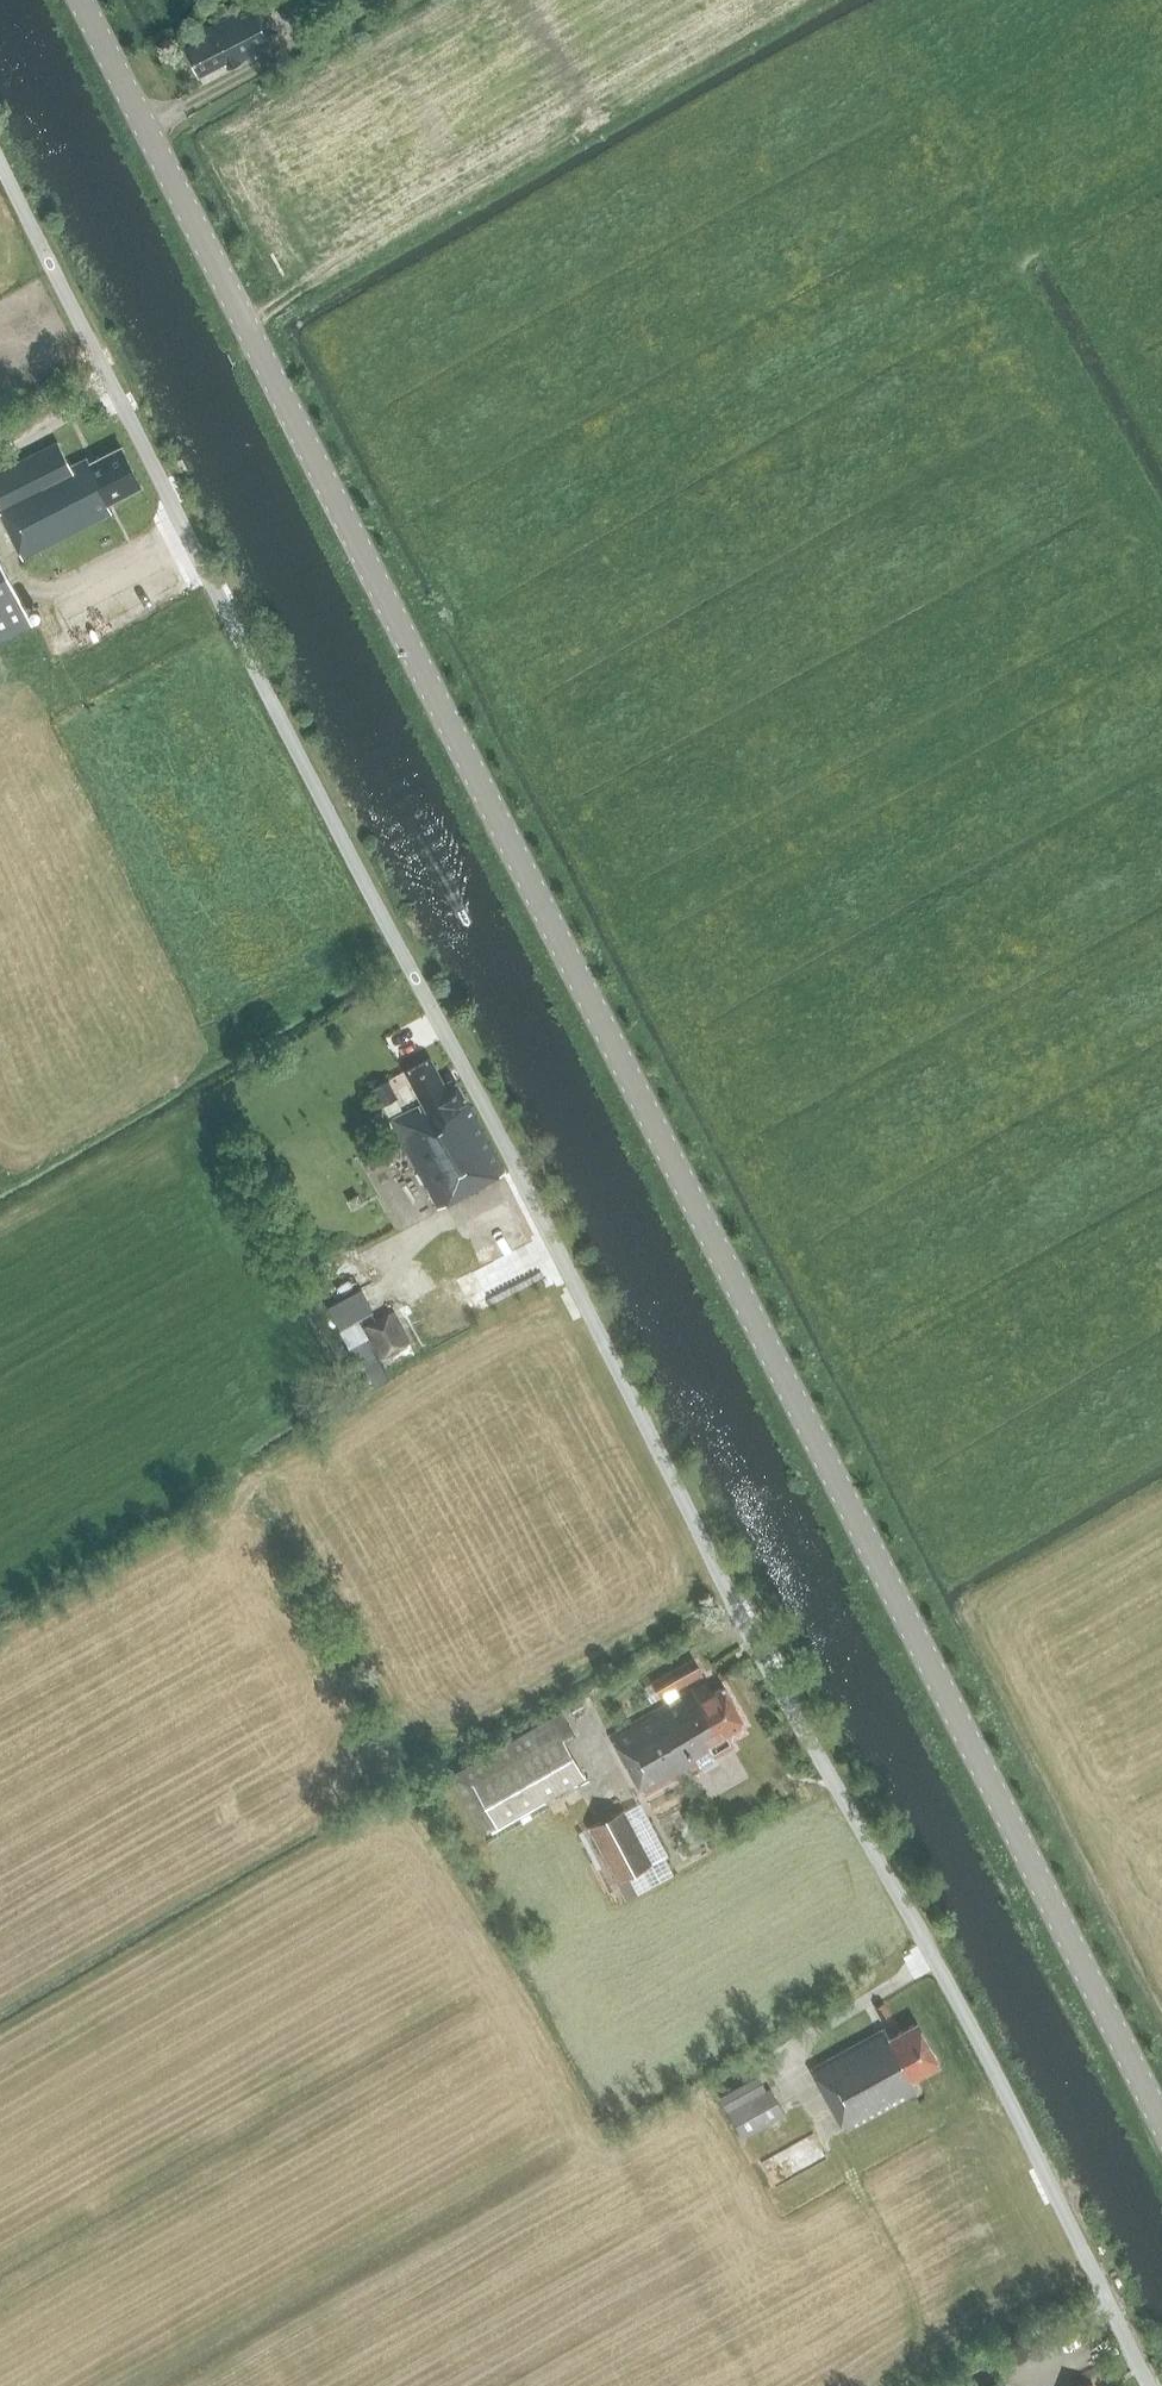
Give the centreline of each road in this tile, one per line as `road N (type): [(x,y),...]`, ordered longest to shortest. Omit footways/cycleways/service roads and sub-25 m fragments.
road 1 (unclassified): [(1146,2385),(1025,2132),(550,1242),(0,149)]
road 2 (secondary): [(1161,2127),(82,0)]

